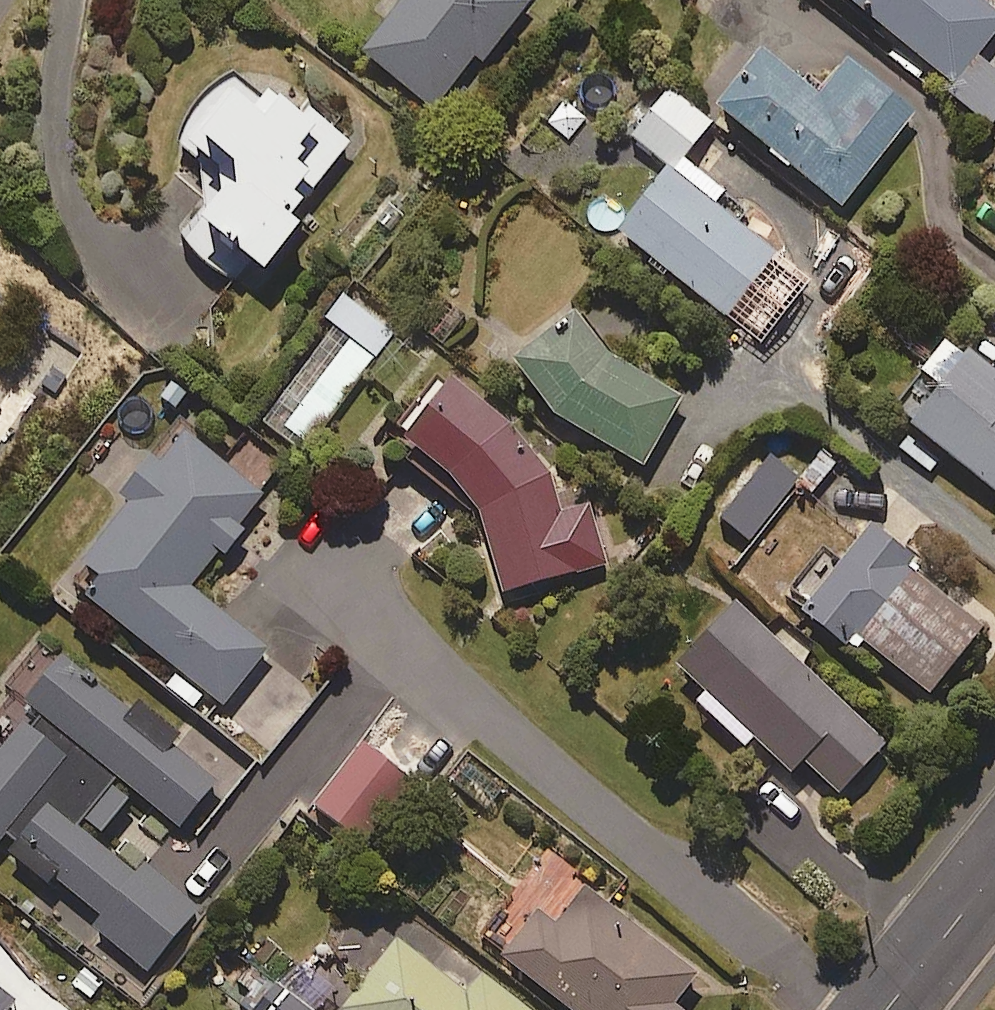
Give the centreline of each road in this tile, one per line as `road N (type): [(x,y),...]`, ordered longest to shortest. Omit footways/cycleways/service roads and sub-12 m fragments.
road 1 (secondary): [(887,1009),(994,873)]

